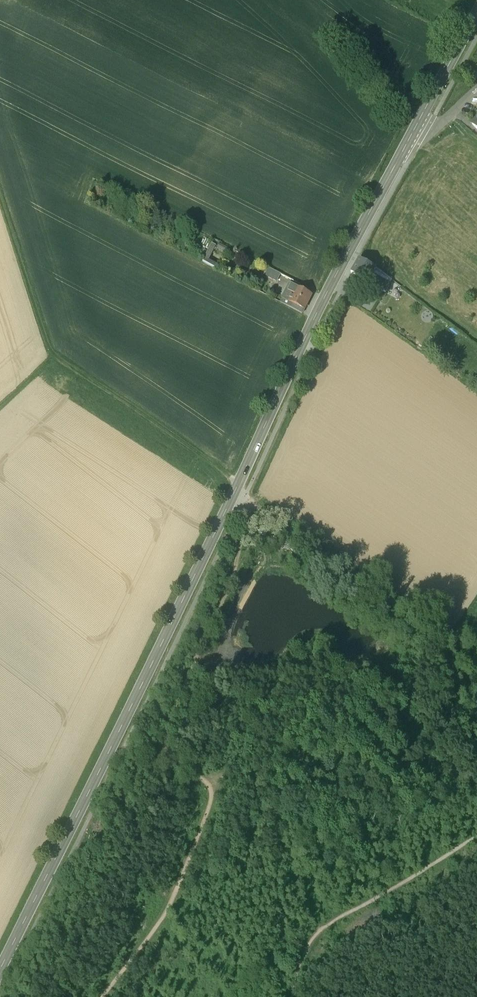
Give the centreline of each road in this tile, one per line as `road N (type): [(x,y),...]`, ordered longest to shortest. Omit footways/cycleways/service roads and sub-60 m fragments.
road 1 (tertiary): [(0,974),(415,126)]
road 2 (track): [(245,499),(248,518),(231,581),(164,744),(210,787),(207,810),(159,917),(99,996)]
road 3 (track): [(241,482),(56,355),(0,192)]
road 4 (tertiary): [(415,126),(476,12)]

